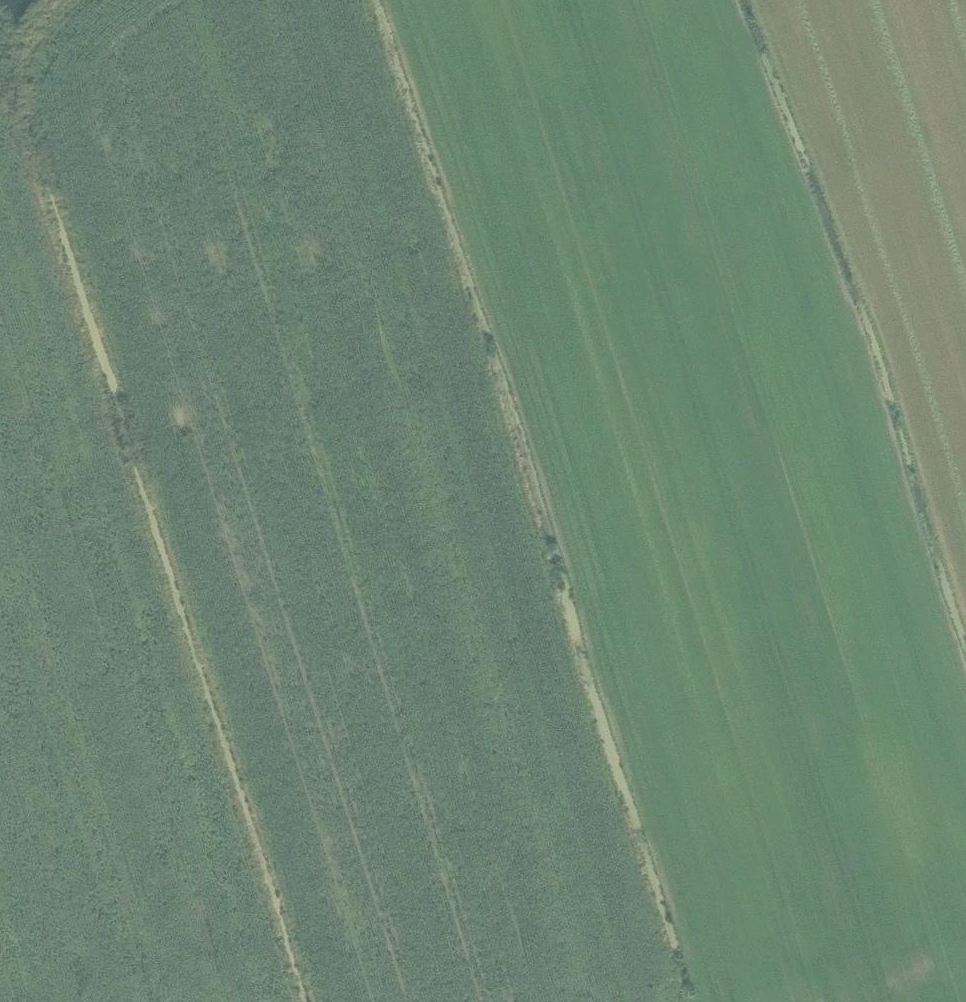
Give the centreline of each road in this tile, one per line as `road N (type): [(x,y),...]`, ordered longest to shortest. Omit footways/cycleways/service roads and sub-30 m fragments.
road 1 (track): [(965,967),(823,1001)]

